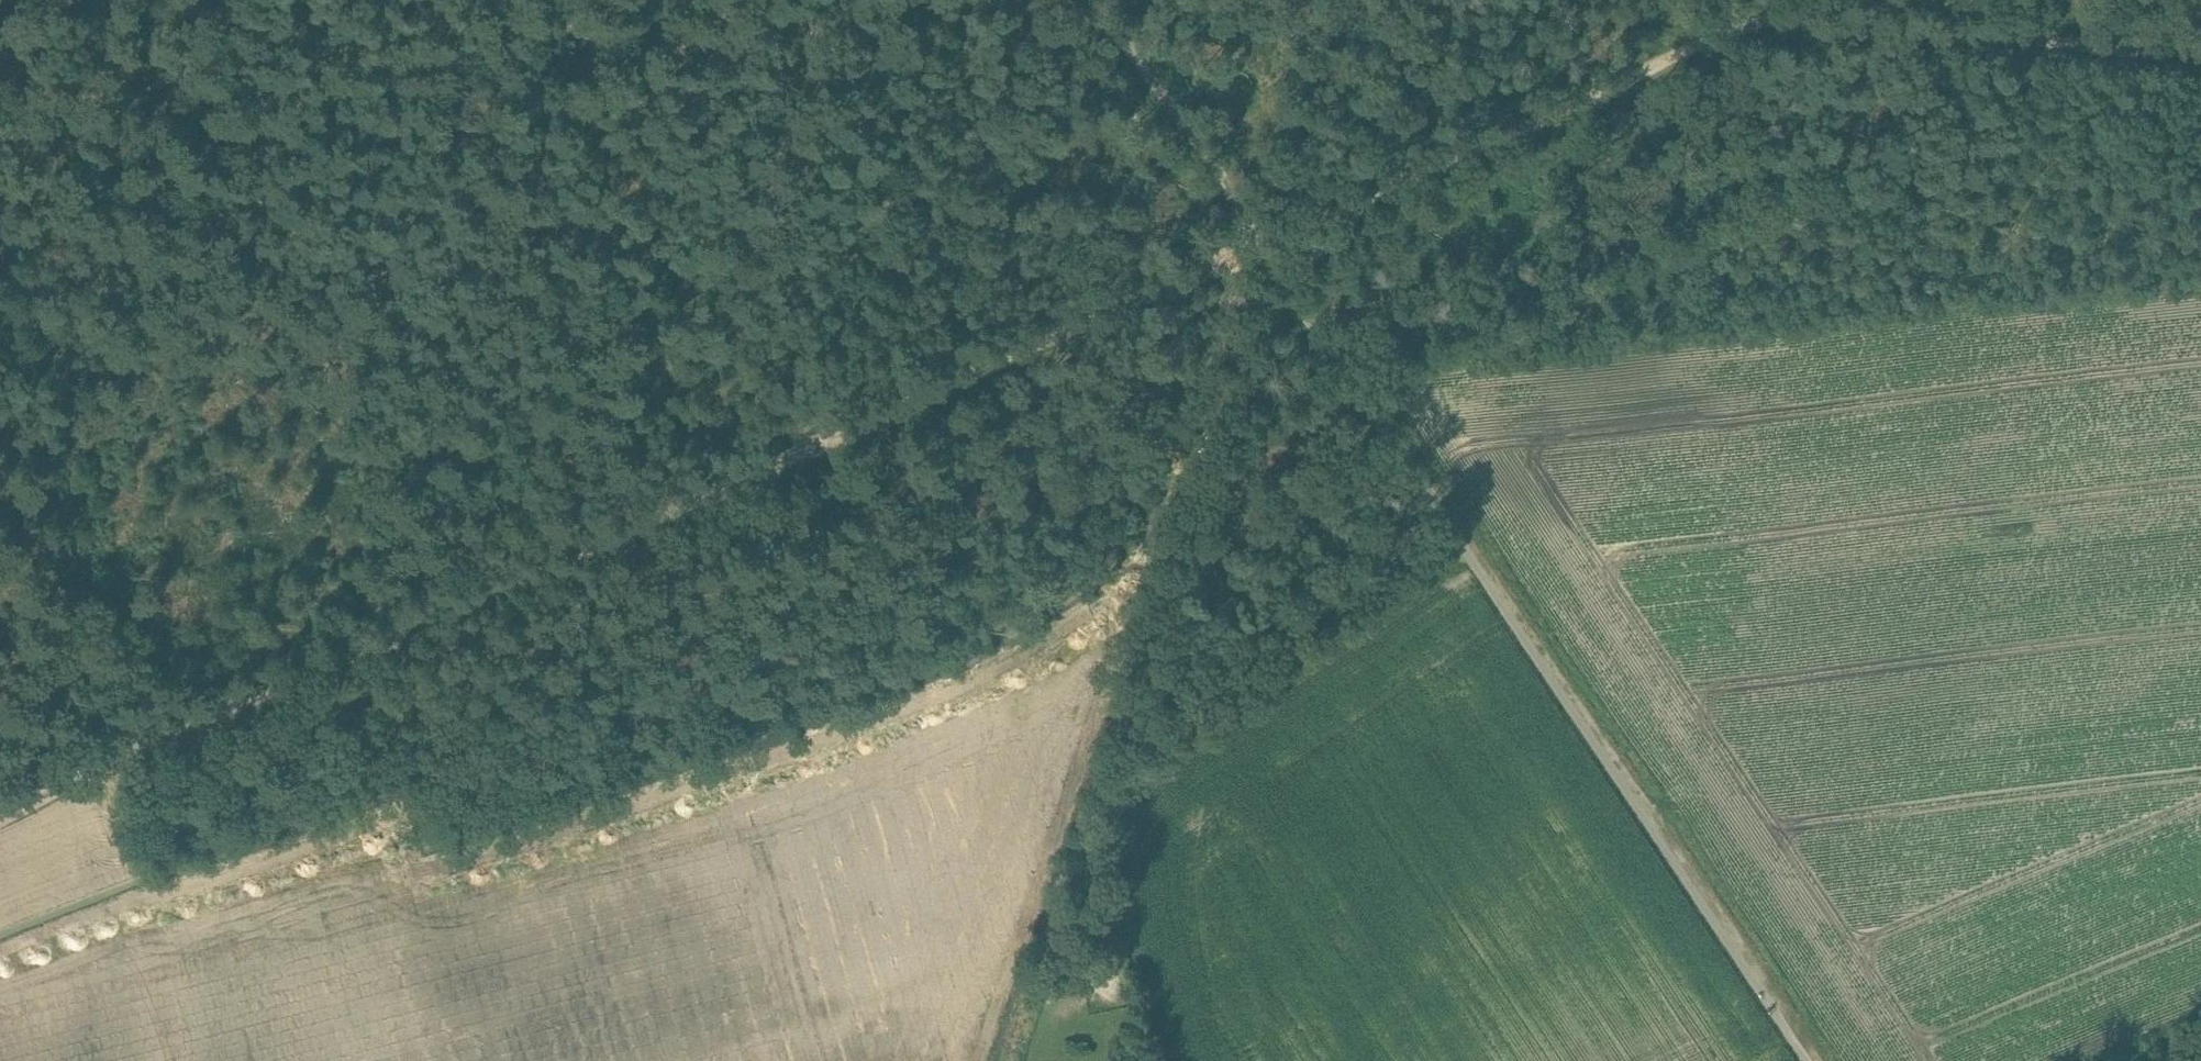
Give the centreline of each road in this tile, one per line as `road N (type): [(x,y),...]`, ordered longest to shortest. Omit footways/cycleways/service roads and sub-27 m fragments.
road 1 (track): [(1274,239),(0,811)]
road 2 (track): [(1820,1060),(1274,239)]
road 3 (track): [(1736,31),(1274,239)]
road 4 (track): [(2200,57),(1825,20),(1736,31)]

